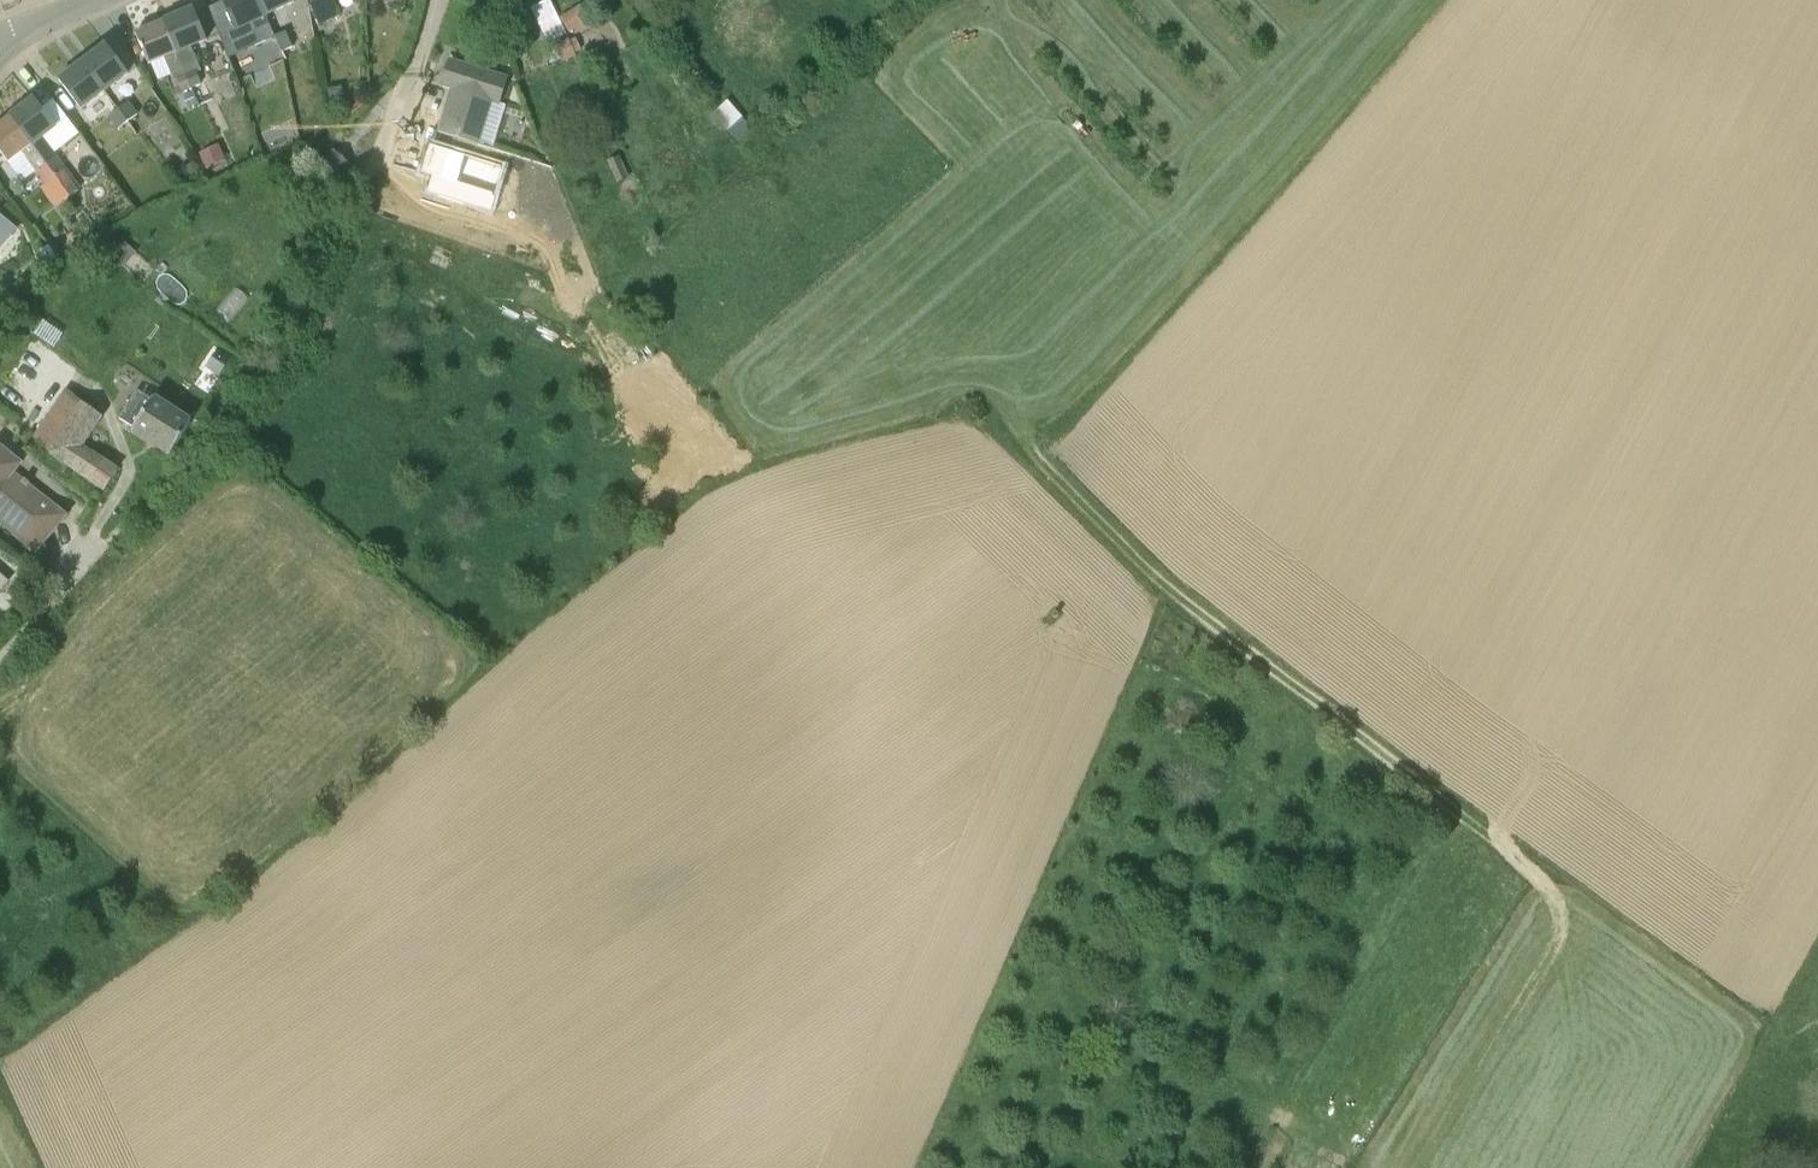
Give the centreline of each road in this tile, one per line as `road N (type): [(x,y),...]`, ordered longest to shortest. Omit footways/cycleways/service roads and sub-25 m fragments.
road 1 (residential): [(357,203),(401,111),(437,0)]
road 2 (residential): [(0,660),(106,541)]

